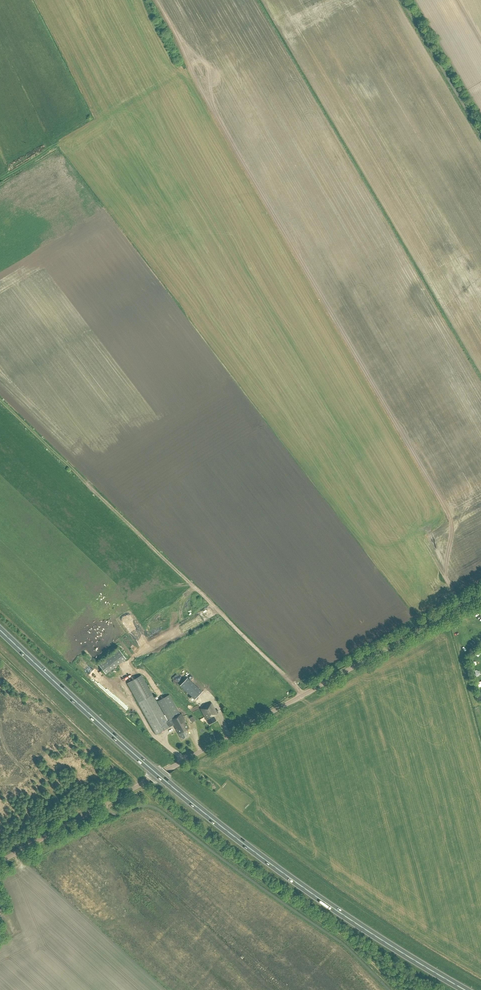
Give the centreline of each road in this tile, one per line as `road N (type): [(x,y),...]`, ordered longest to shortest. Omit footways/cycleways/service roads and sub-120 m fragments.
road 1 (trunk): [(466,989),(218,824),(0,630)]
road 2 (unclassified): [(0,861),(480,597)]
road 3 (track): [(0,399),(304,694)]

